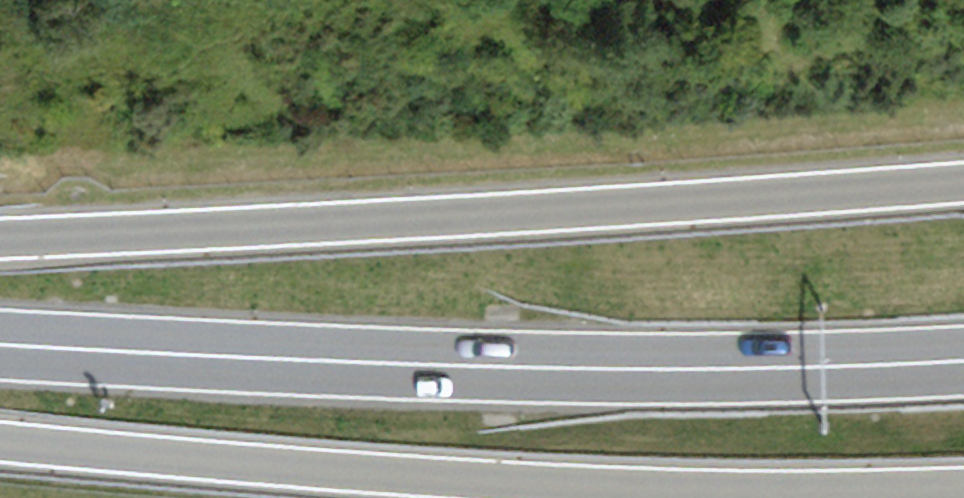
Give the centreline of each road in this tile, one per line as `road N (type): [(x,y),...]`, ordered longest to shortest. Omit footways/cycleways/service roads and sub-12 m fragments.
road 1 (tertiary): [(0,450),(777,497),(963,492)]
road 2 (tertiary): [(963,186),(0,236)]
road 3 (primary): [(0,348),(463,373),(963,363)]

